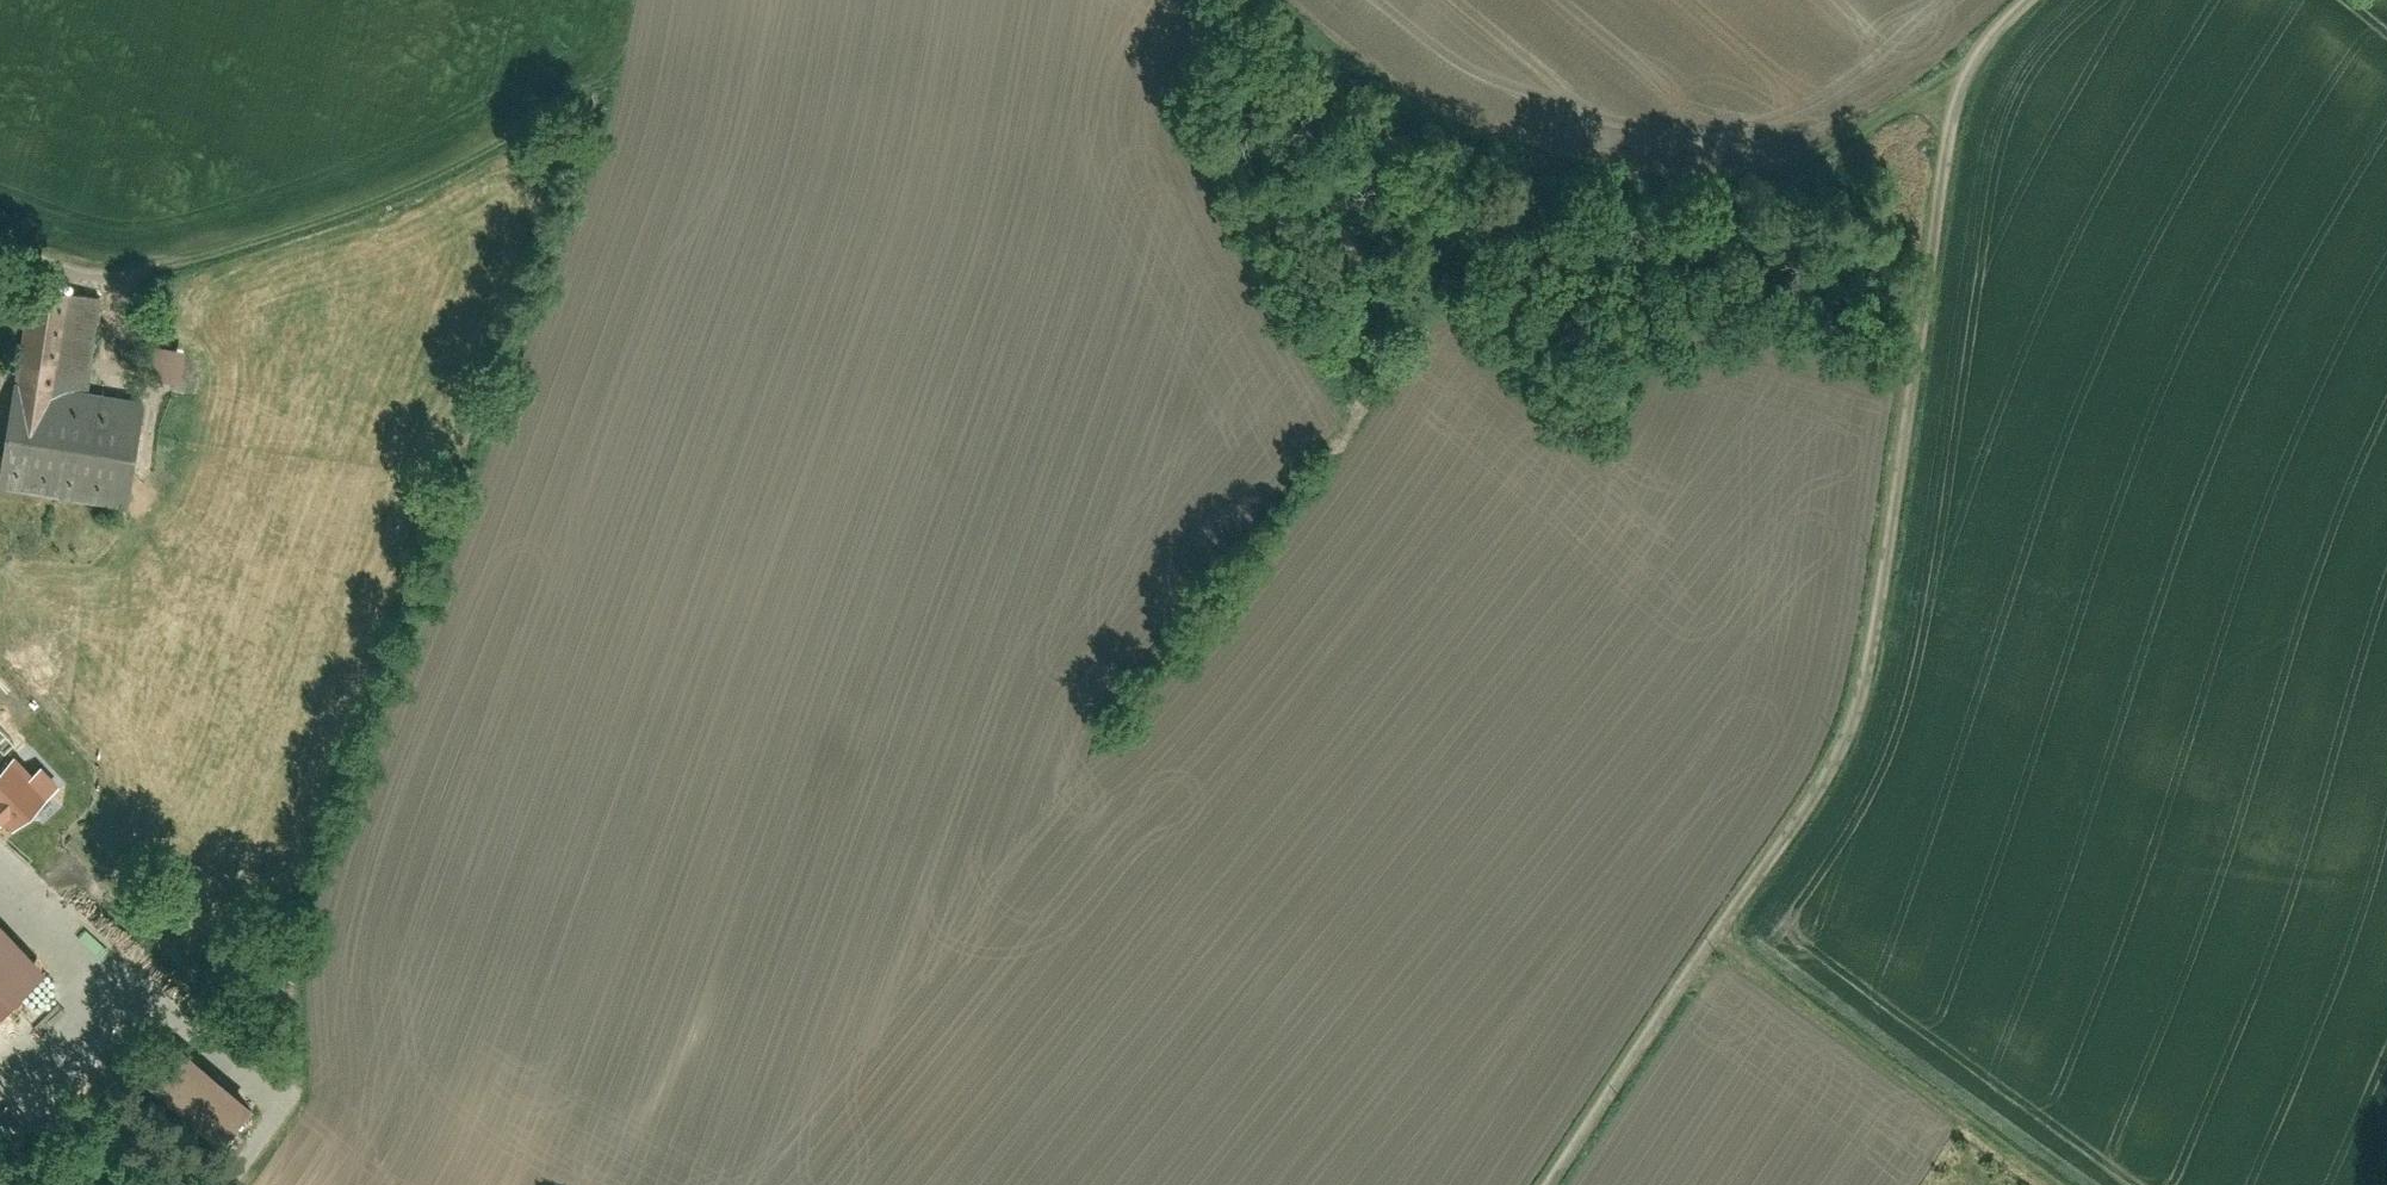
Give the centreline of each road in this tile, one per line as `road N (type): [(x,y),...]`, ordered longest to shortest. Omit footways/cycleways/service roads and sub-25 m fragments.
road 1 (track): [(2032,0),(1986,40),(1959,85),(1859,698),(1838,748),(1557,1184)]

